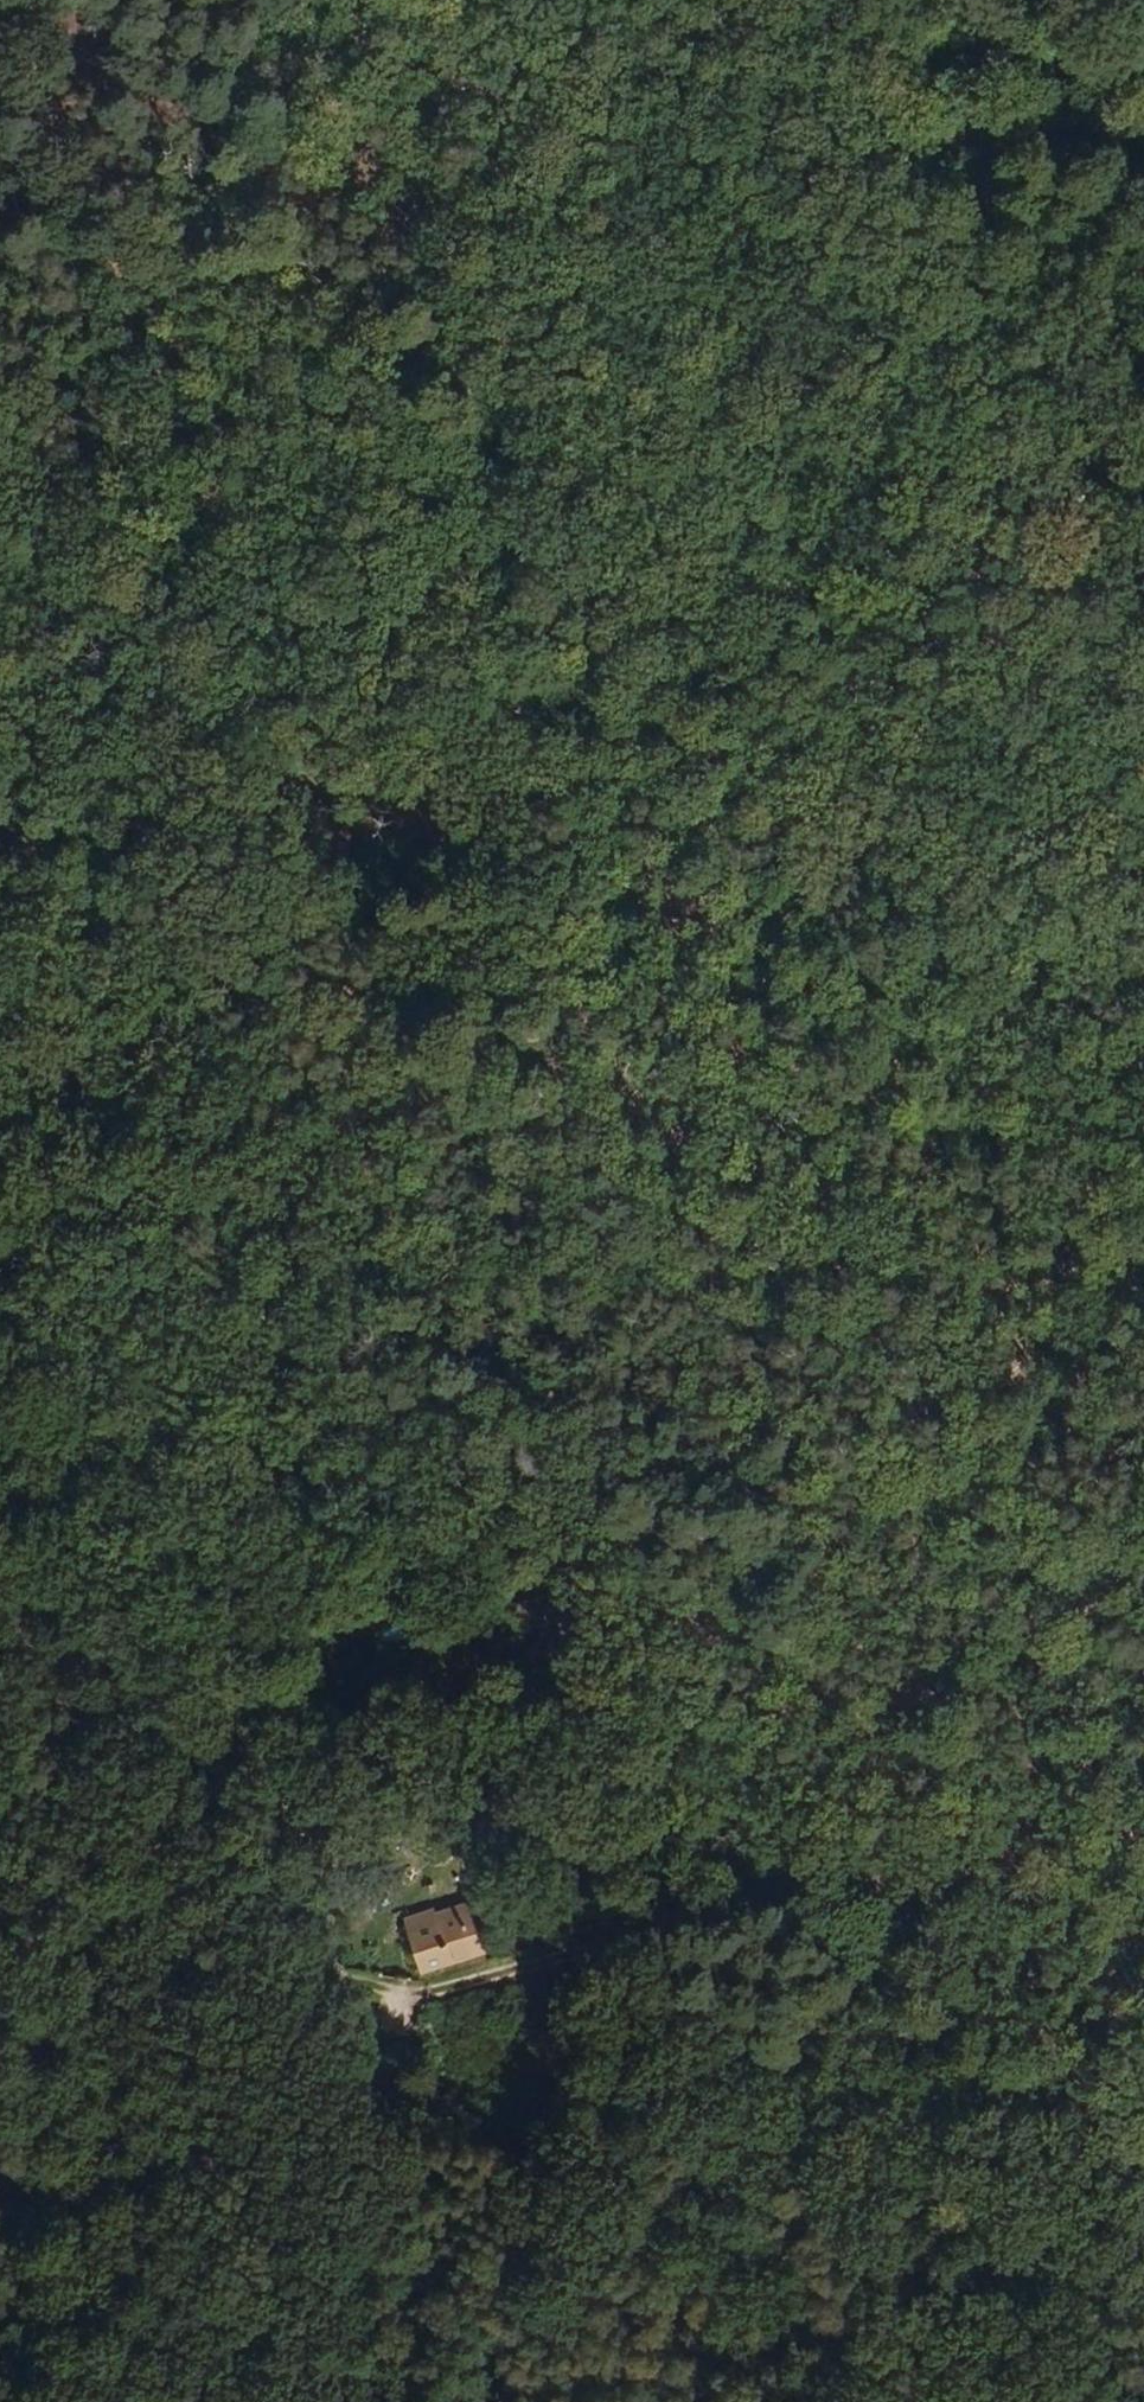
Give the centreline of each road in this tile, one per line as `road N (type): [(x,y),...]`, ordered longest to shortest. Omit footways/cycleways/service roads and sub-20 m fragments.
road 1 (track): [(1143,2171),(1007,1987),(787,1876),(457,1993)]
road 2 (track): [(788,0),(1143,561)]

